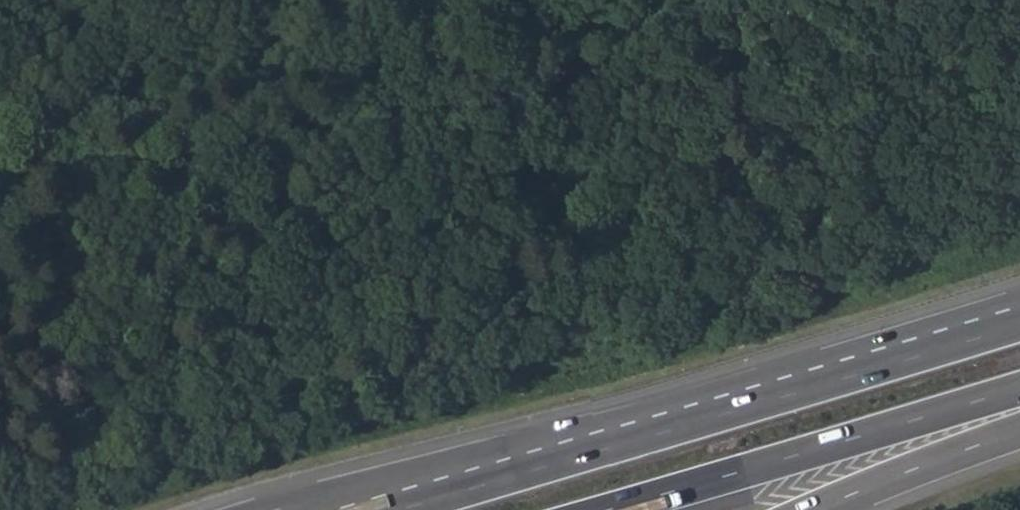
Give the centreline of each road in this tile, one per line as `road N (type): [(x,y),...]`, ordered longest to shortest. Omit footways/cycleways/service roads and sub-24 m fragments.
road 1 (track): [(1019,219),(821,279),(698,335),(78,509)]
road 2 (motorway): [(1019,324),(375,509)]
road 3 (motorway): [(610,509),(1019,397)]
road 4 (motorway): [(814,509),(1019,430)]

